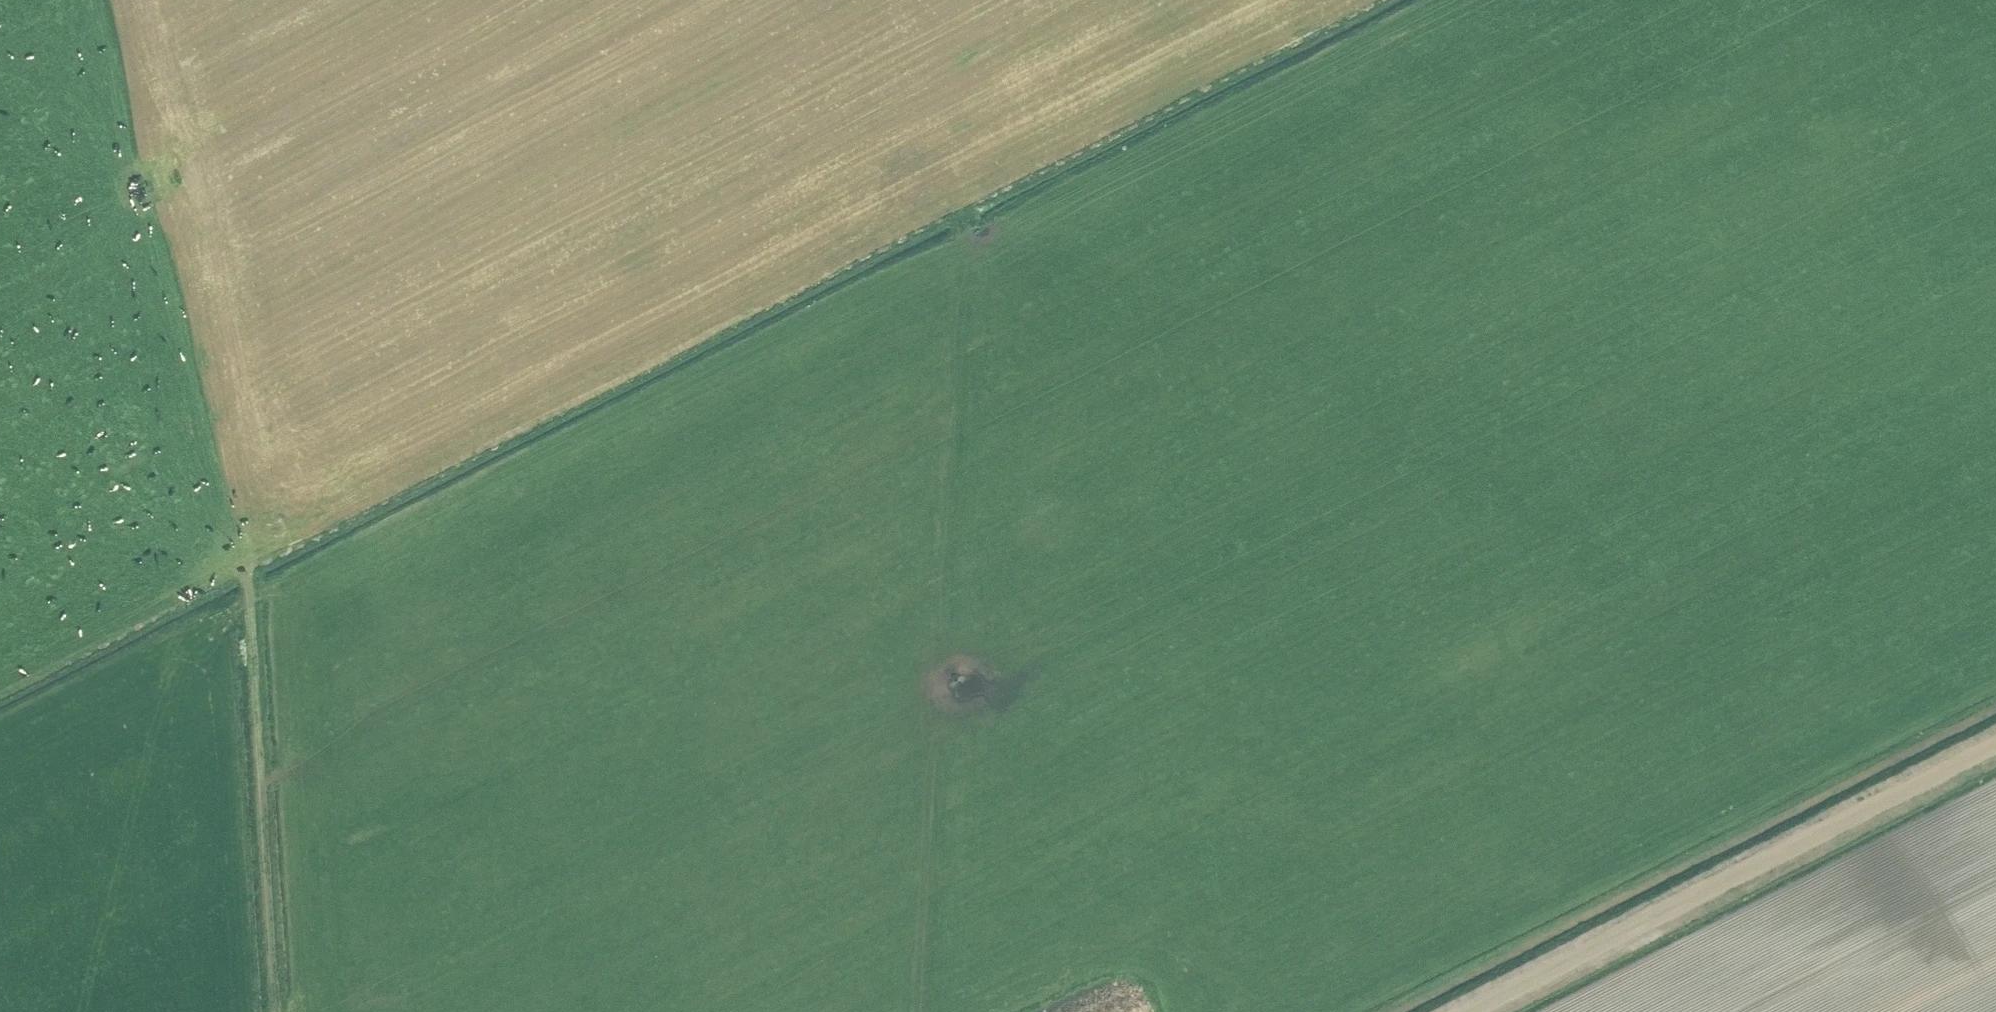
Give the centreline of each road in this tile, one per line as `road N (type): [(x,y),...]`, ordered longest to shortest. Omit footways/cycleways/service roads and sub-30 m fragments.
road 1 (track): [(1461,1011),(1995,741)]

